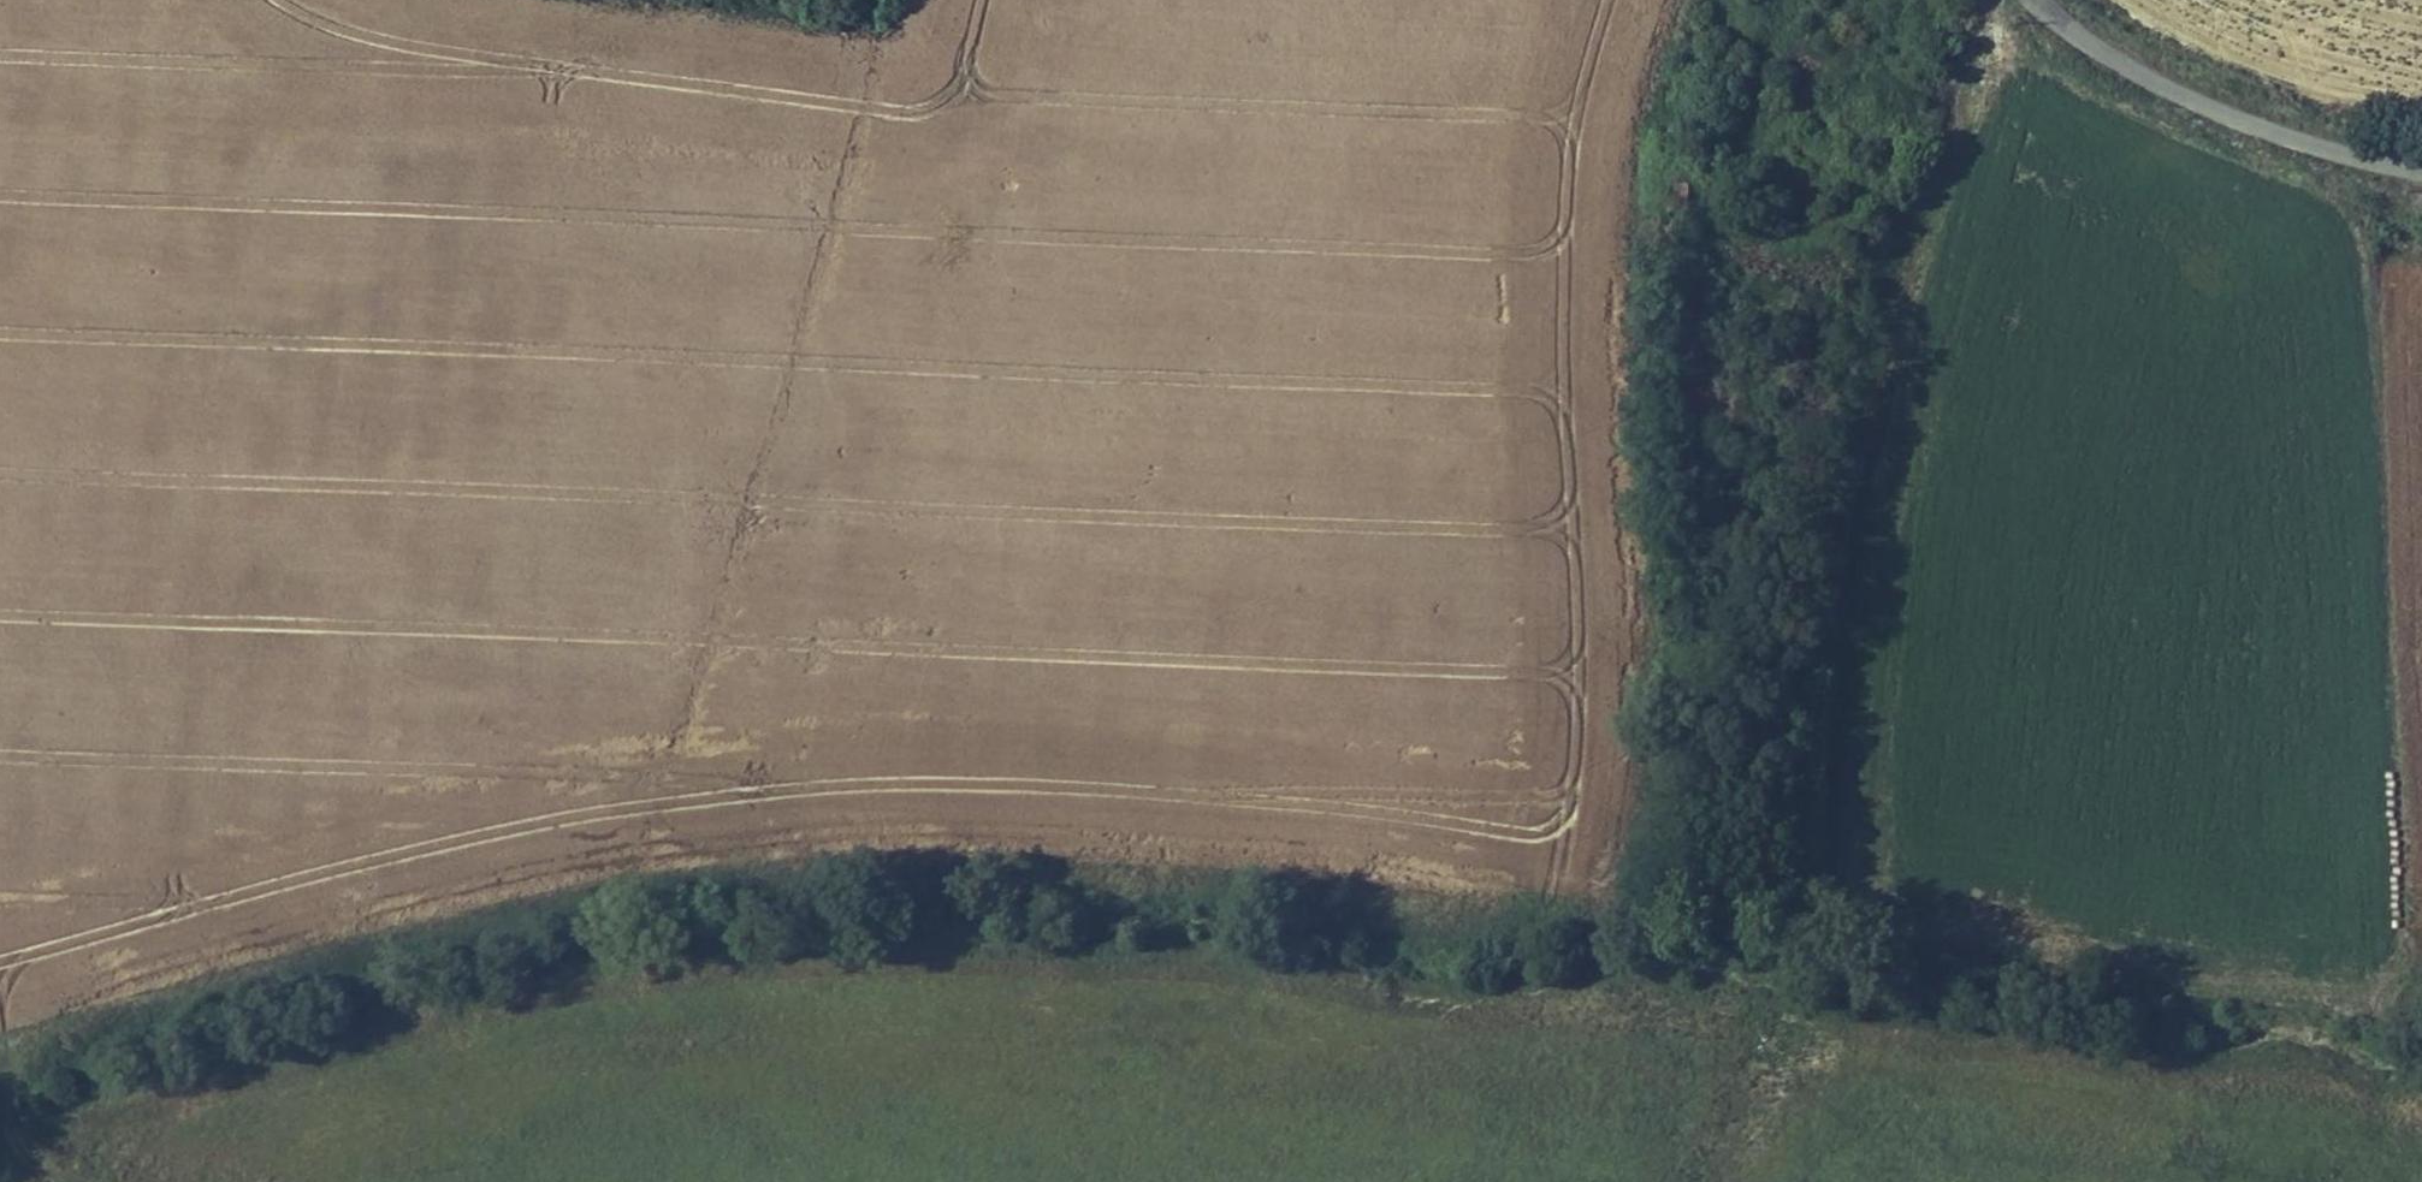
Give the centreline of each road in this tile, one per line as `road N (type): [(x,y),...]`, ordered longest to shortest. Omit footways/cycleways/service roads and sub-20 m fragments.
road 1 (track): [(45,1181),(85,1125),(282,1061),(576,998),(842,968),(1187,972),(1720,999),(2360,1095),(2421,1114)]
road 2 (tertiary): [(2036,0),(2132,70),(2190,99),(2309,143),(2421,169)]

